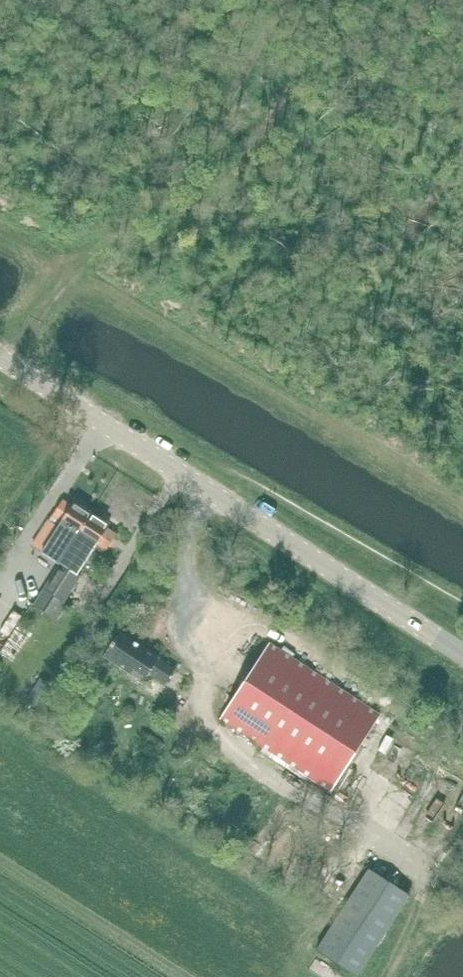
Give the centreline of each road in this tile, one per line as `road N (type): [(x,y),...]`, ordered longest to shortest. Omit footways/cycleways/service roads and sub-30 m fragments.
road 1 (unclassified): [(462,652),(0,354)]
road 2 (track): [(462,512),(0,229)]

